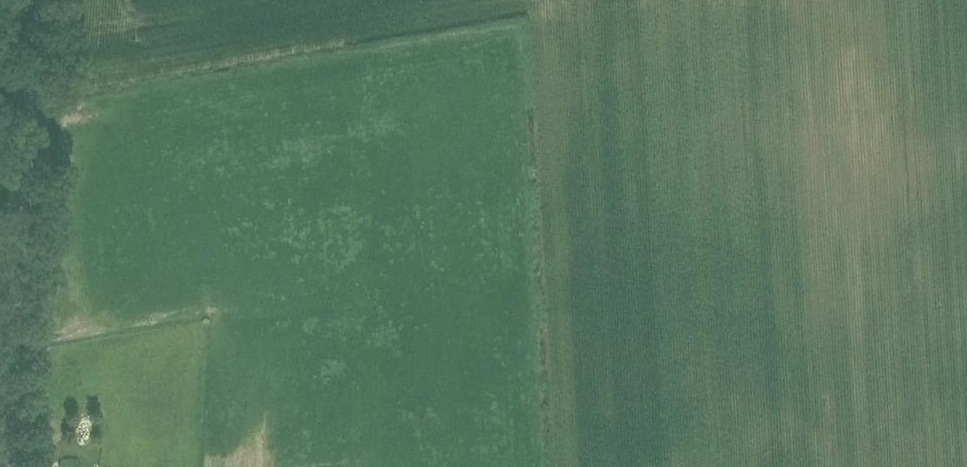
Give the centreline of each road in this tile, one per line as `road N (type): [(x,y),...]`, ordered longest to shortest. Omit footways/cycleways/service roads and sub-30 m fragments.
road 1 (unclassified): [(0,398),(40,0)]

